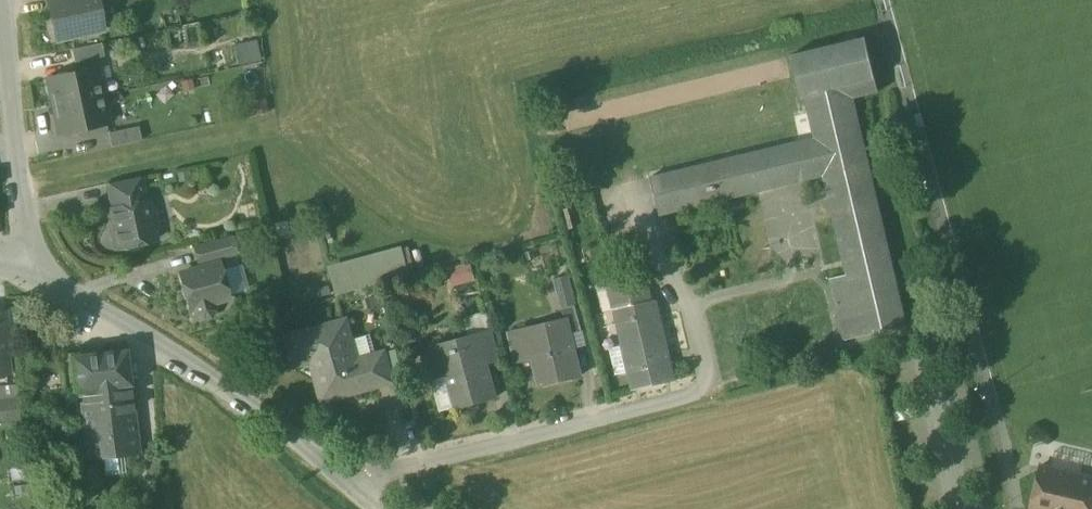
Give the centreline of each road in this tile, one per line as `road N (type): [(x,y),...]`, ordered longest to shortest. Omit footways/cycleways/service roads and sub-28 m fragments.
road 1 (residential): [(376,508),(195,364),(33,275)]
road 2 (residential): [(33,275),(6,0)]

